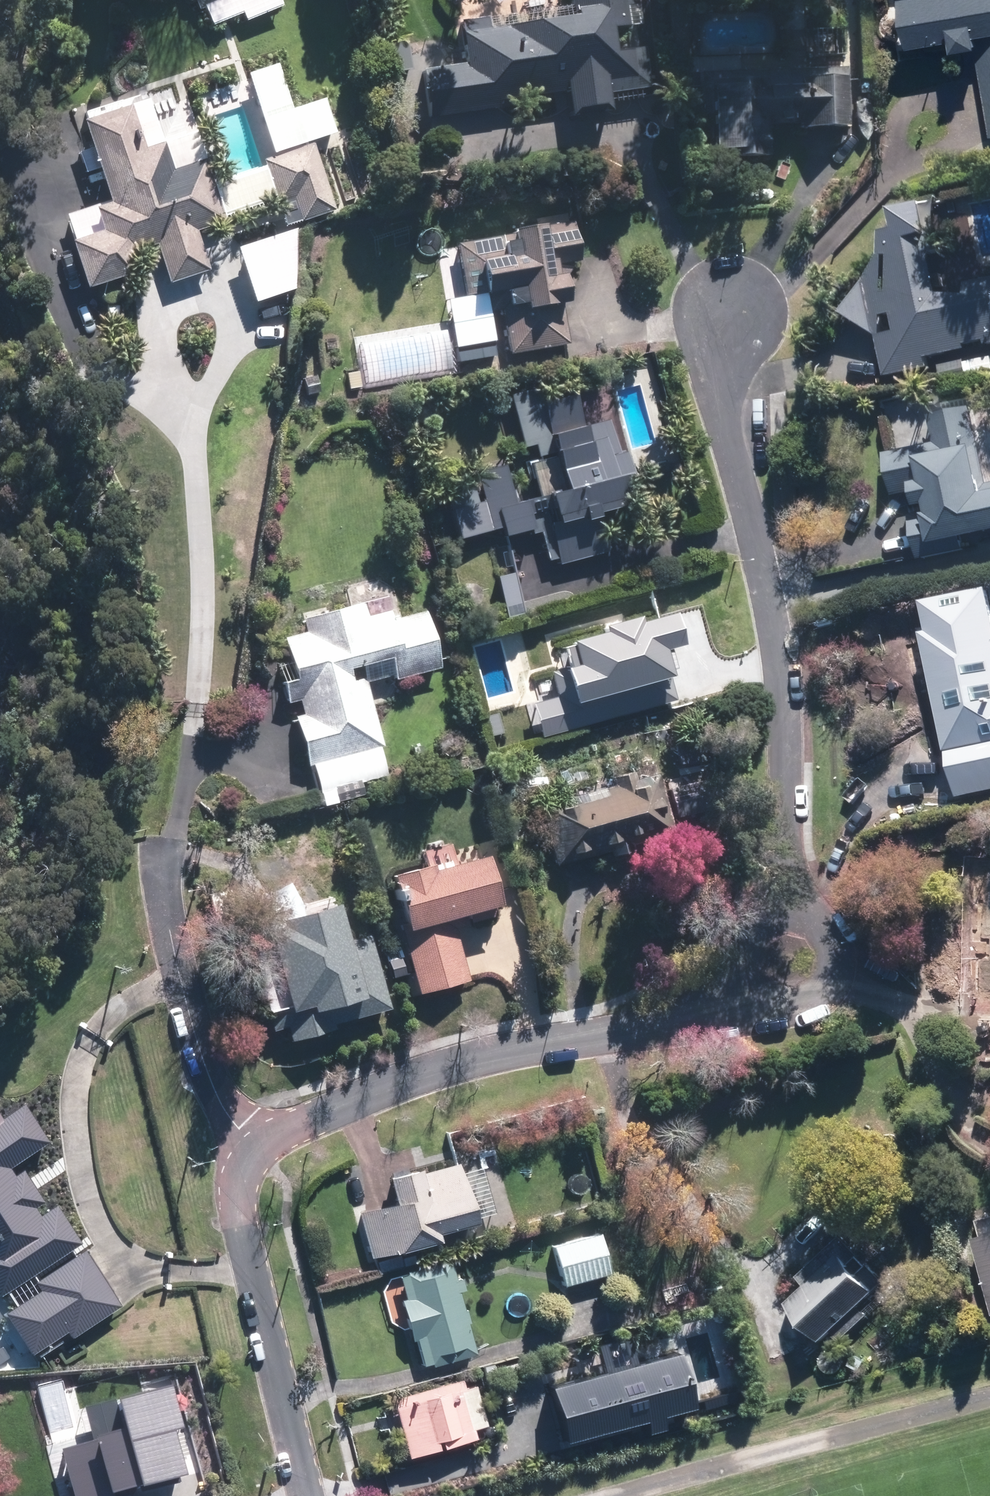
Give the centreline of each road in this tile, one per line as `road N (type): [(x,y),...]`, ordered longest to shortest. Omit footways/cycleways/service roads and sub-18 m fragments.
road 1 (residential): [(738,308),(718,391),(784,693),(783,914)]
road 2 (residential): [(703,1016),(443,1067),(244,1144)]
road 3 (residential): [(189,697),(167,902),(197,1041),(244,1144)]
road 4 (residential): [(244,1144),(236,1206),(320,1495)]
road 5 (residential): [(703,1016),(786,1008),(827,991),(837,949),(817,924),(783,914)]
road 6 (residential): [(783,914),(750,935),(734,986),(703,1016)]

